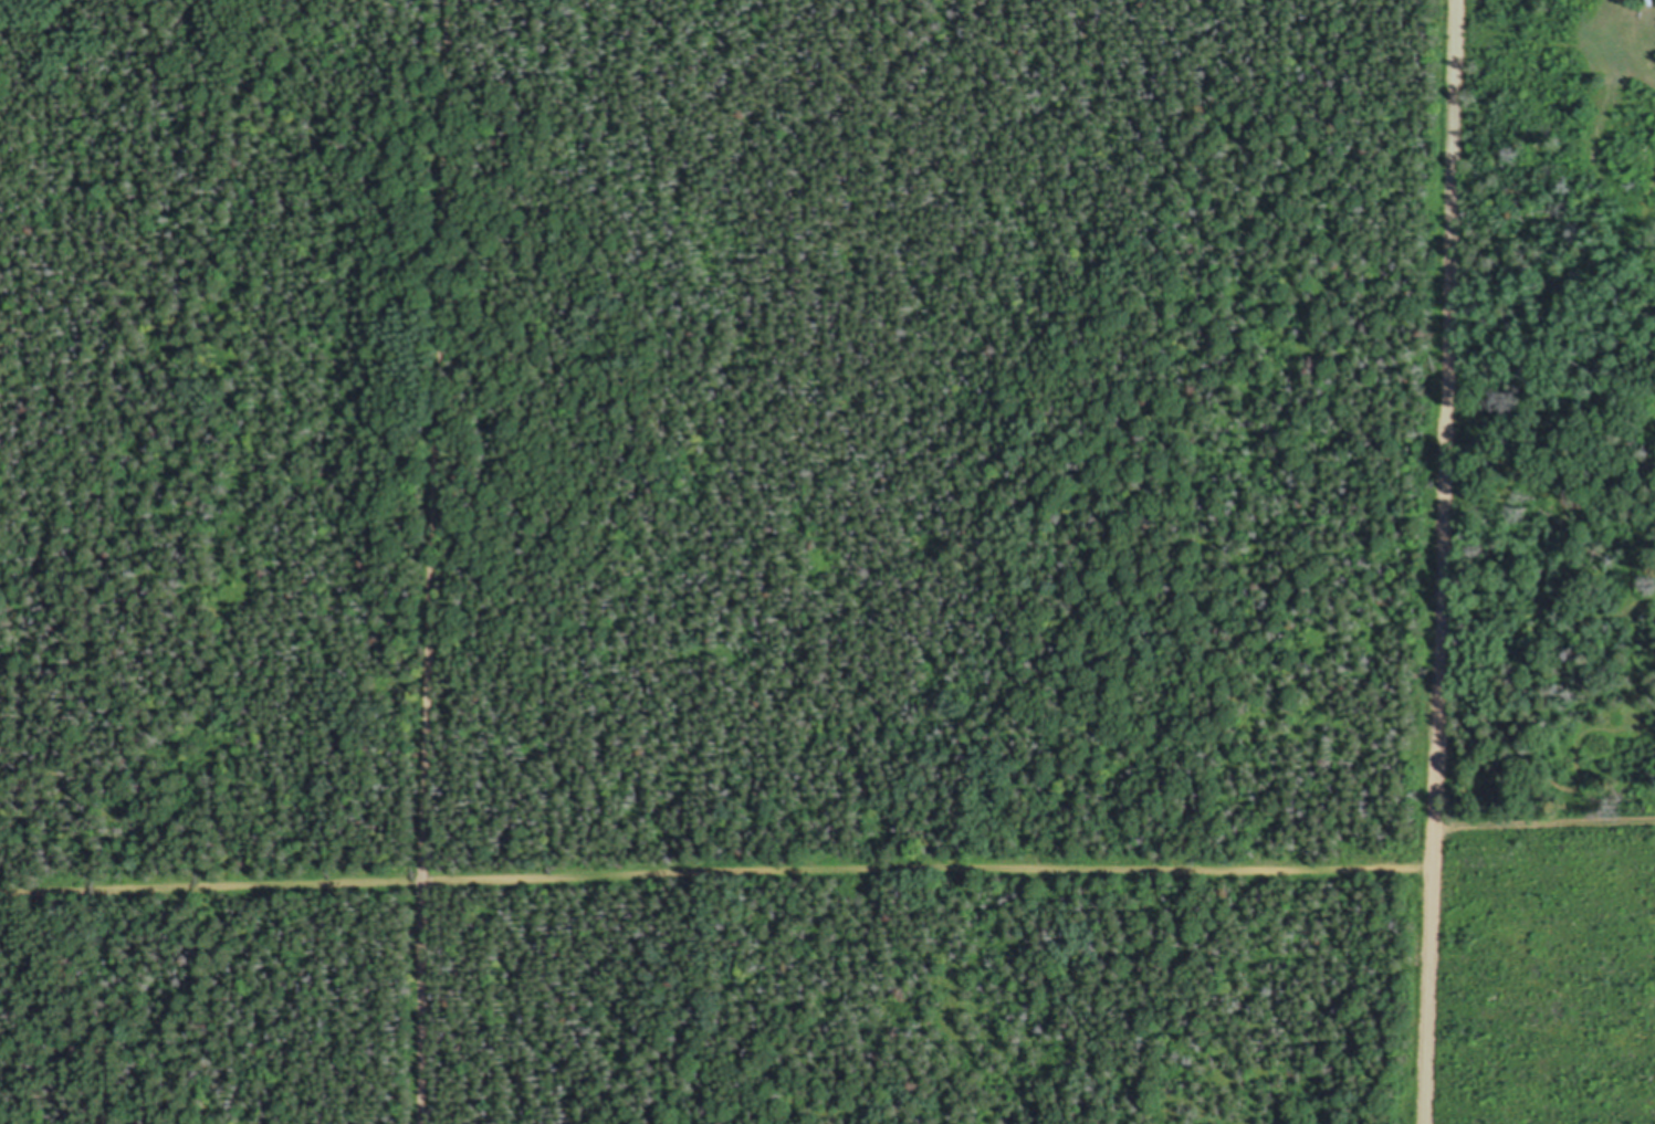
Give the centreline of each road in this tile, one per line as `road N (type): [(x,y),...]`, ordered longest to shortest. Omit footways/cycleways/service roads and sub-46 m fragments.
road 1 (track): [(1434,865),(0,889)]
road 2 (residential): [(1426,1123),(1458,0)]
road 3 (residential): [(446,0),(421,1123)]
road 4 (track): [(1435,826),(1654,821)]

